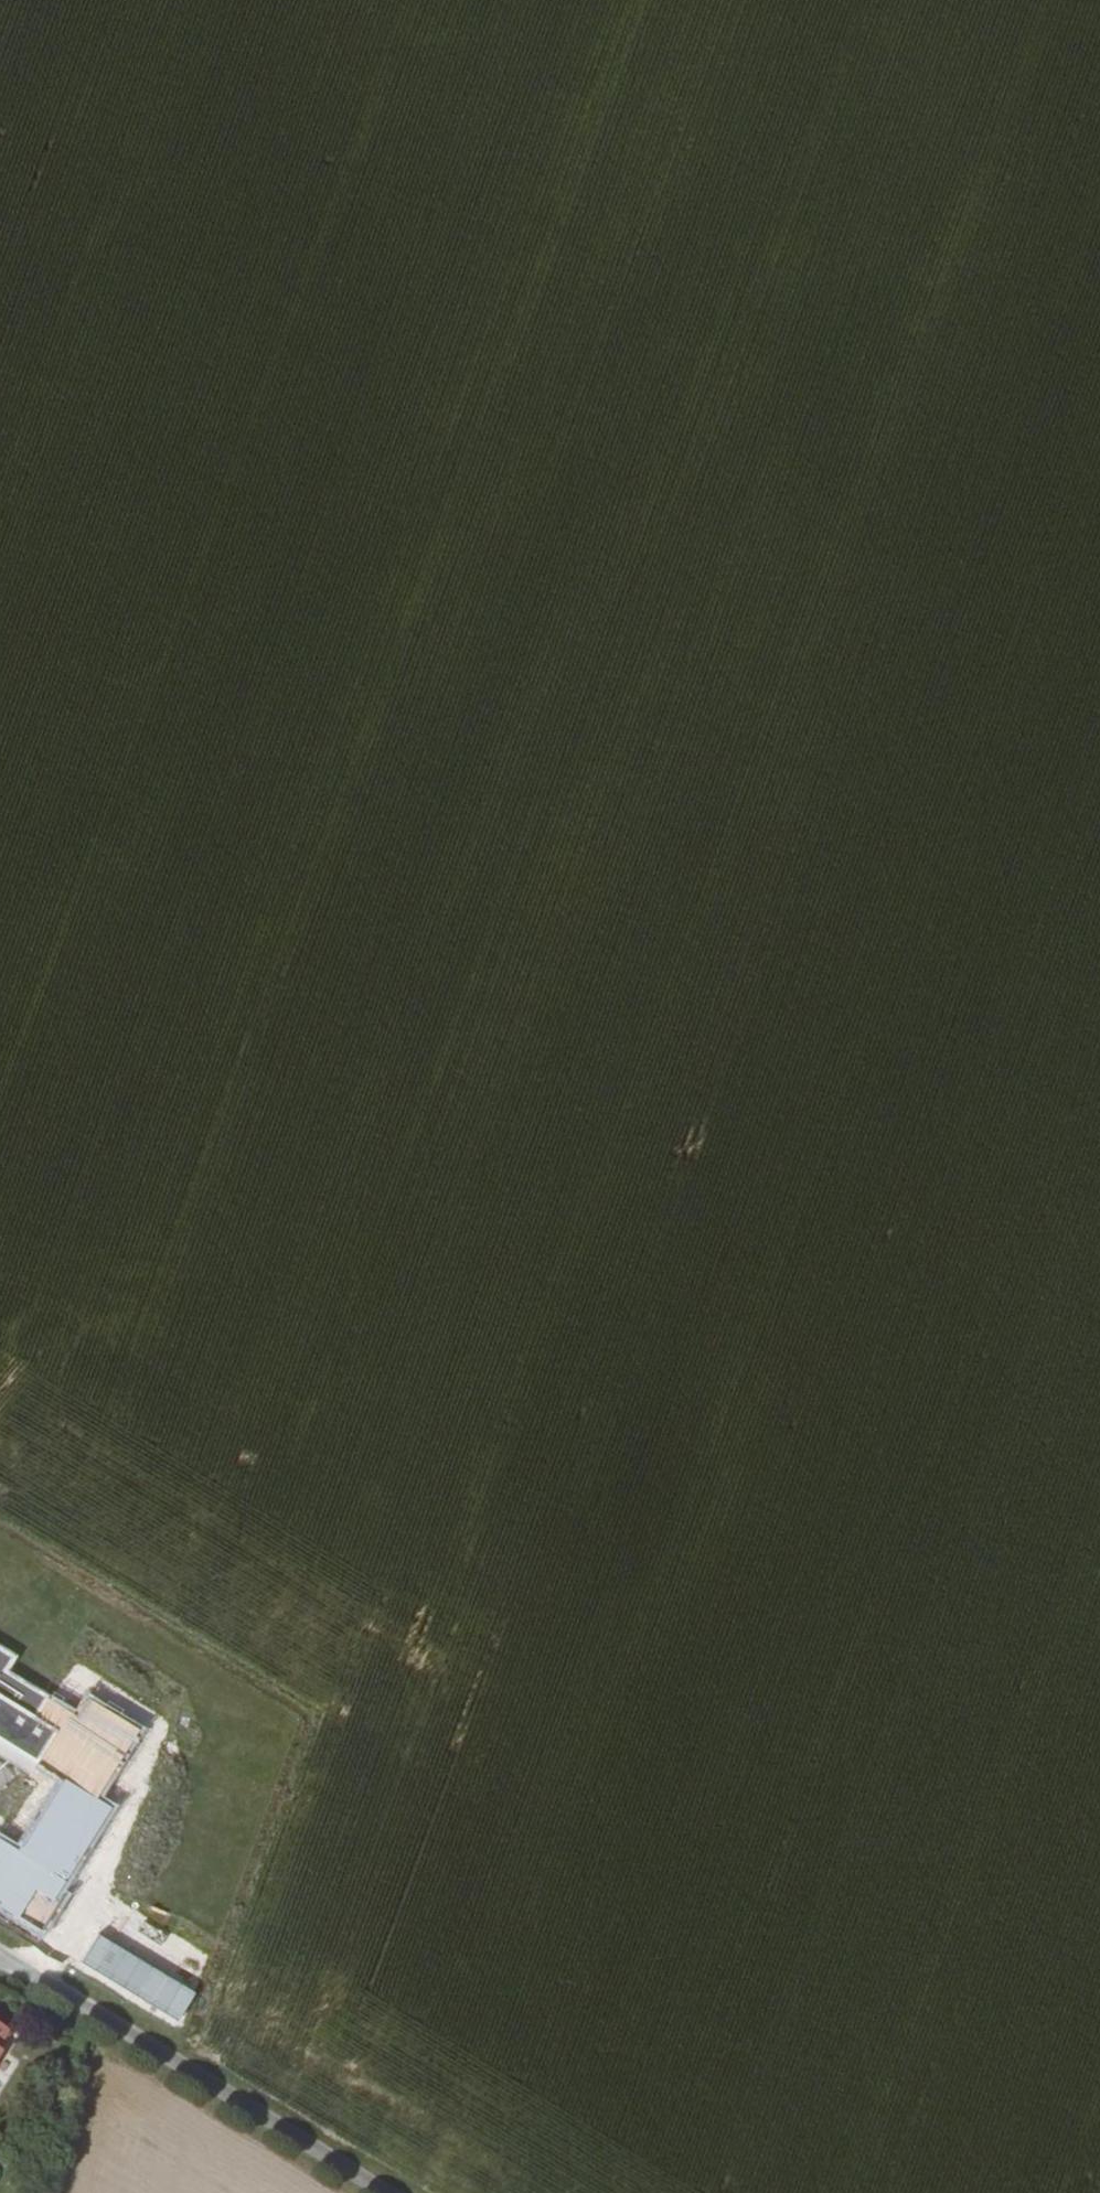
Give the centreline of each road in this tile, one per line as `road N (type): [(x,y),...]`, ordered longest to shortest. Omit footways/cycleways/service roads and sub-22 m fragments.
road 1 (unclassified): [(0,1959),(380,2192)]

